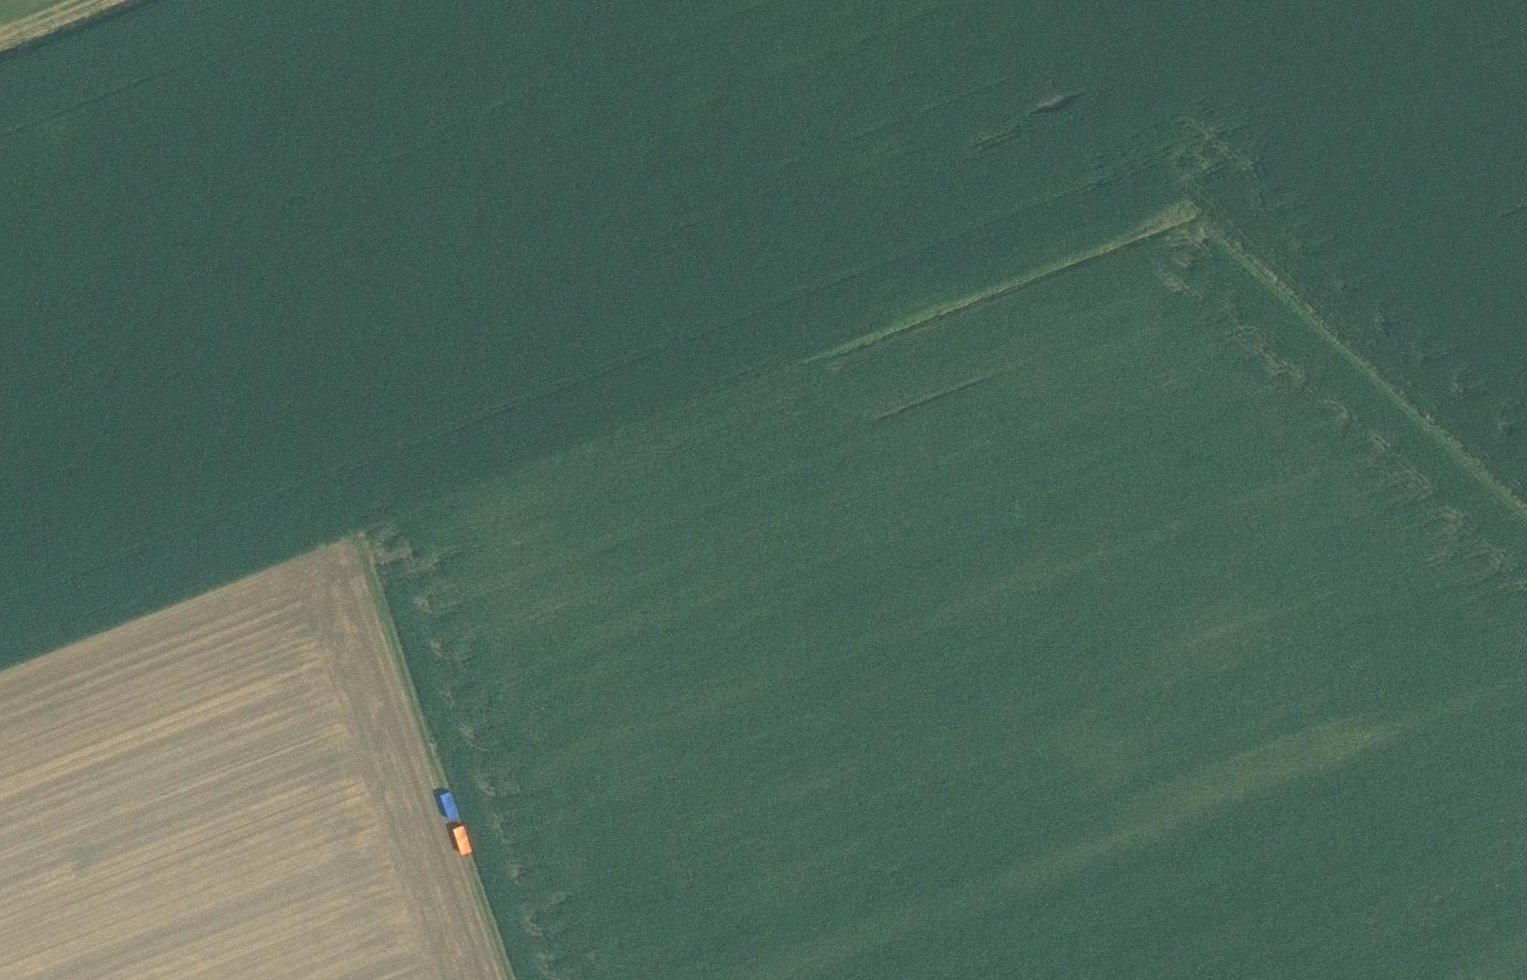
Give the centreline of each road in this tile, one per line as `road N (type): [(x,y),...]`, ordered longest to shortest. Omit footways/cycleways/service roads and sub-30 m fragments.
road 1 (track): [(358,543),(511,979)]

